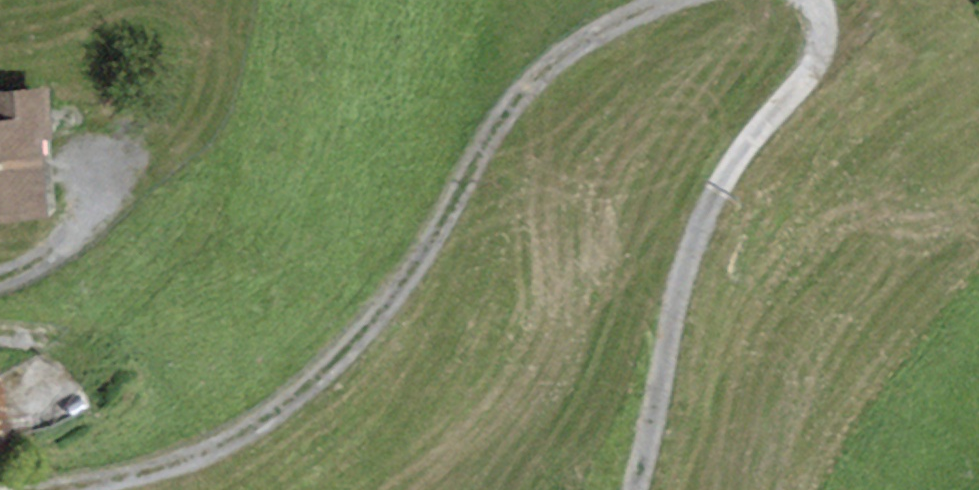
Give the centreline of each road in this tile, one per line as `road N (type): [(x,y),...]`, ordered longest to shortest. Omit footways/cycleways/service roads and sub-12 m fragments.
road 1 (track): [(672,0),(532,82),(425,250),(332,366),(261,422),(154,479),(59,489)]
road 2 (track): [(639,489),(702,230),(734,164),(821,62),(826,22),(814,0)]
road 3 (track): [(0,279),(39,266),(87,228),(120,169)]

